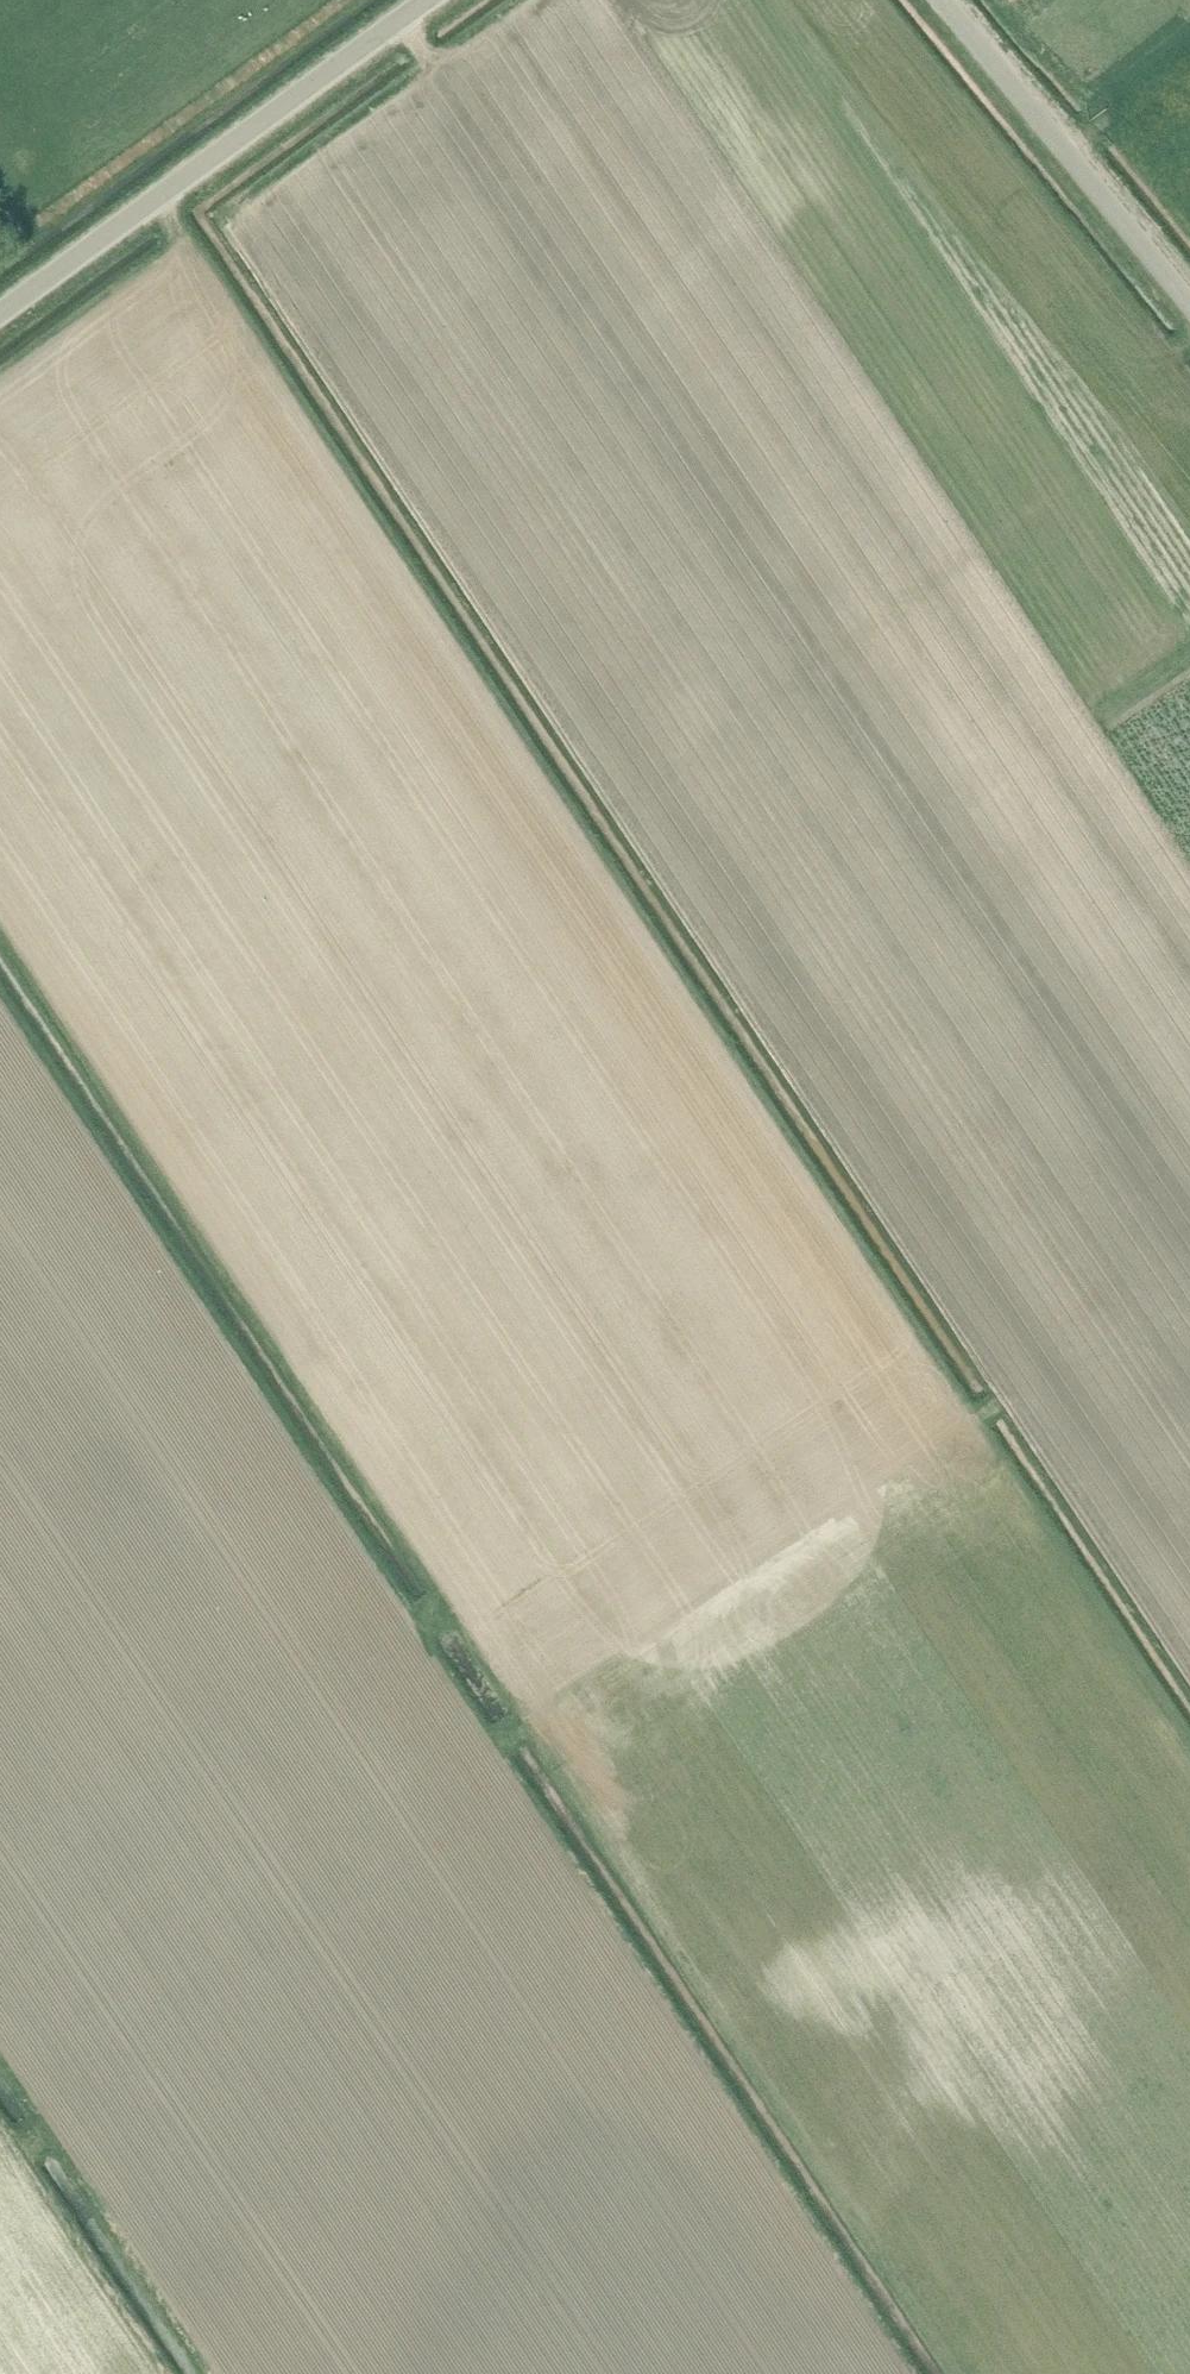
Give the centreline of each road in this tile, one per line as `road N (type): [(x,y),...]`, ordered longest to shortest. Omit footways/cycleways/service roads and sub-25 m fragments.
road 1 (unclassified): [(0,310),(425,0)]
road 2 (tertiary): [(1189,310),(941,0)]

